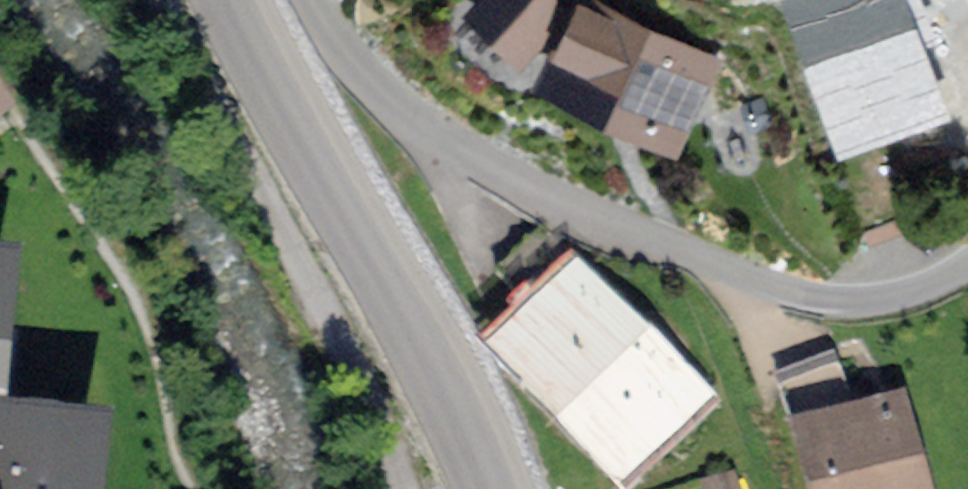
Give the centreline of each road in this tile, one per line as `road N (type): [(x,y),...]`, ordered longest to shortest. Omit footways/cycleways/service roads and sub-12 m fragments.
road 1 (residential): [(967,259),(911,290),(830,299),(732,279),(449,149),(350,63),(309,0)]
road 2 (tertiary): [(210,0),(481,488)]

